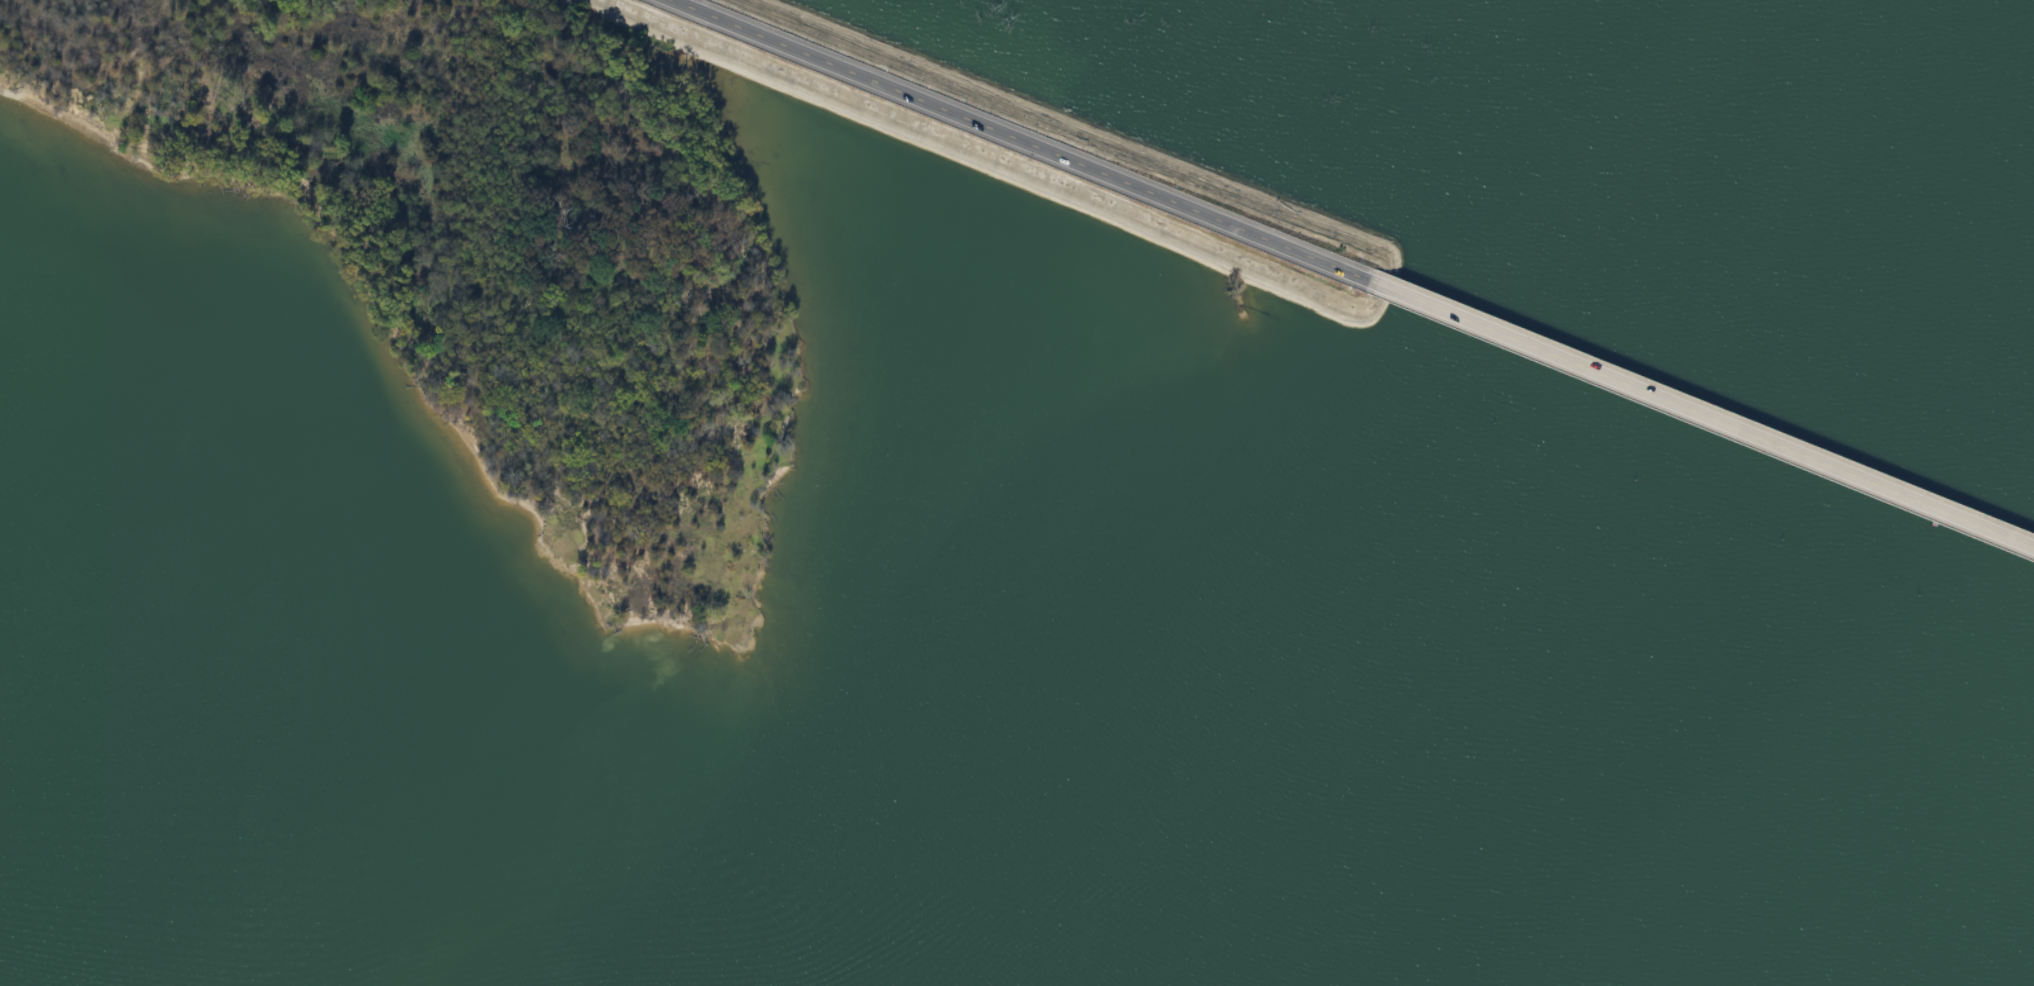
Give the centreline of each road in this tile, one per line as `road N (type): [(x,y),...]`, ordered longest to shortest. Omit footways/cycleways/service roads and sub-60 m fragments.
road 1 (tertiary): [(672,0),(1371,281)]
road 2 (tertiary): [(1371,281),(2033,550)]

